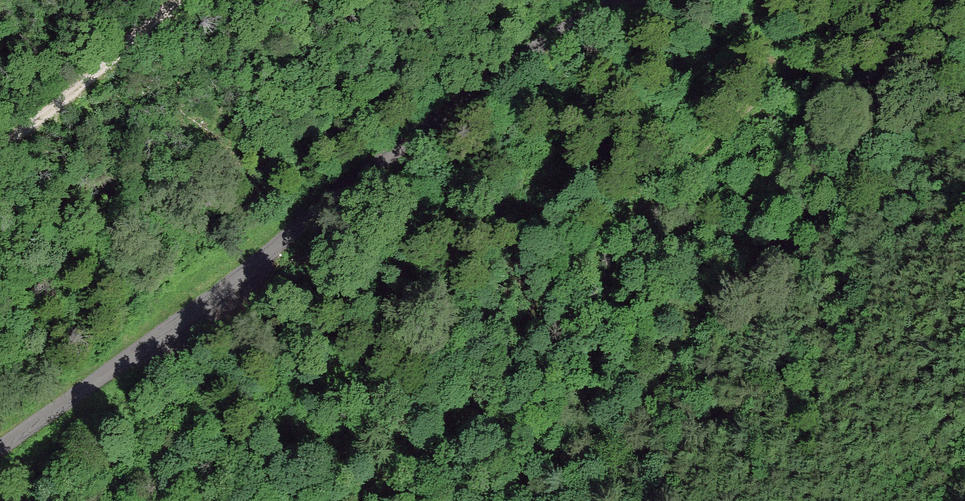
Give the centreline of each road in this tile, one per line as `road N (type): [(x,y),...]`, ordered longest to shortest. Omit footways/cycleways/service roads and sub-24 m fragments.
road 1 (unclassified): [(0,444),(149,345),(382,161),(628,0)]
road 2 (track): [(926,0),(791,139),(696,220),(584,285),(362,500)]
road 3 (track): [(516,500),(867,116),(964,34)]
road 4 (track): [(0,148),(178,0)]

